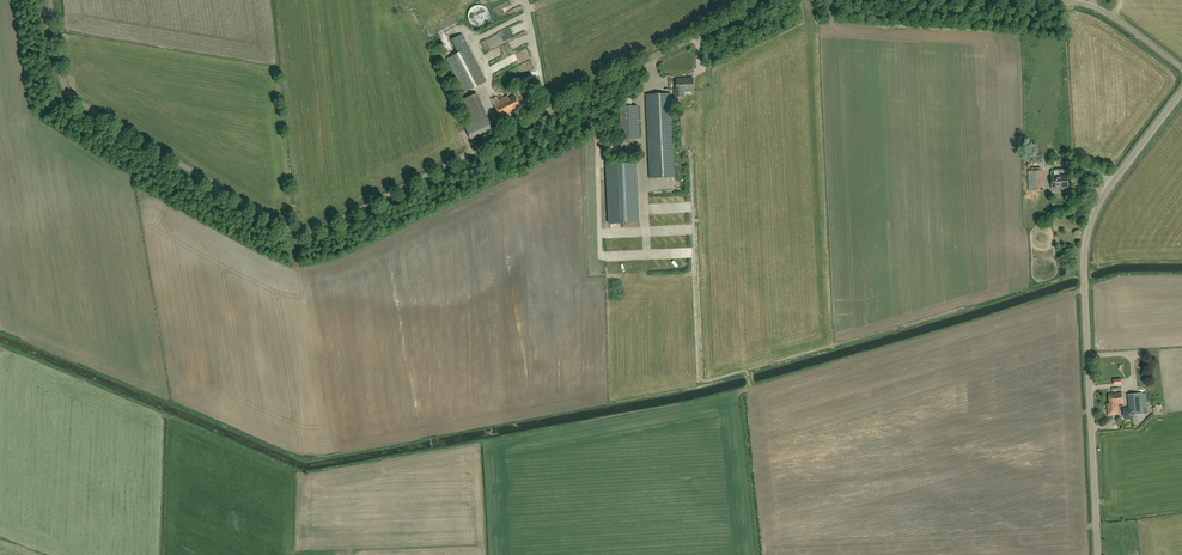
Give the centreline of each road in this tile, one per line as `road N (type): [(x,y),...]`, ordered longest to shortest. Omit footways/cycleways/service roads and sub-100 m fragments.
road 1 (unclassified): [(766,0),(303,232),(74,98),(62,78),(49,0)]
road 2 (unclassified): [(1098,554),(1086,242),(1103,197),(1181,92)]
road 3 (track): [(693,207),(702,380),(889,329)]
road 4 (unclassified): [(1181,68),(1099,9),(1049,0)]

